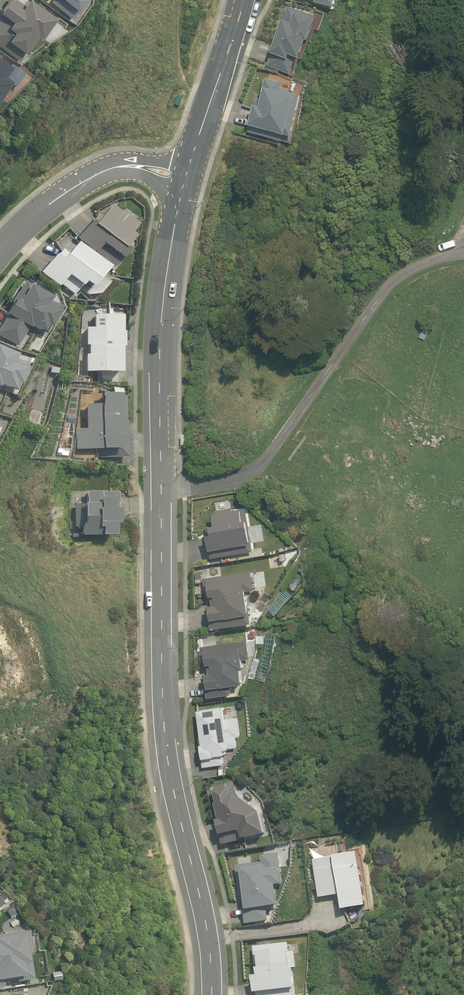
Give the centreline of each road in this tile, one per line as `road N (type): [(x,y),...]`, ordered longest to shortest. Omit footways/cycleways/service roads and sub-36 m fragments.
road 1 (residential): [(196,183),(178,326),(182,736),(228,994)]
road 2 (residential): [(0,277),(15,255),(108,179),(153,170),(196,183)]
road 3 (residential): [(253,0),(196,183)]

